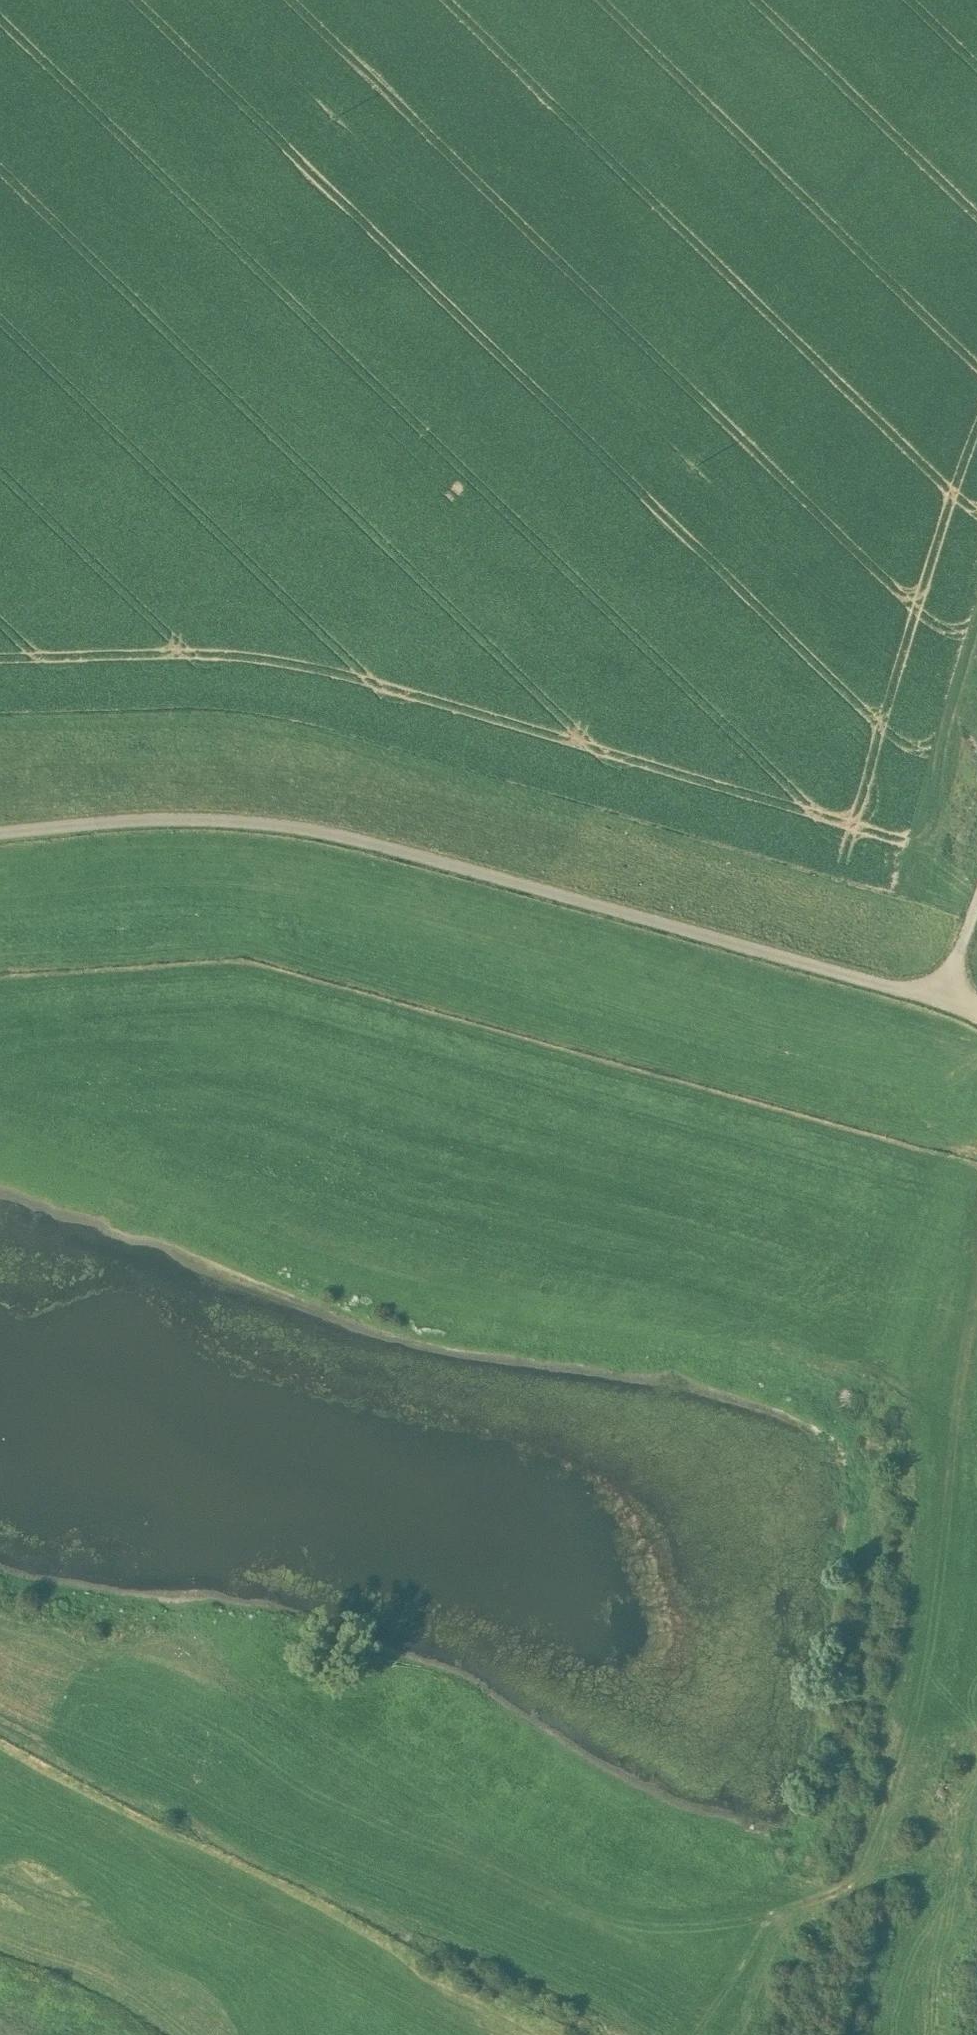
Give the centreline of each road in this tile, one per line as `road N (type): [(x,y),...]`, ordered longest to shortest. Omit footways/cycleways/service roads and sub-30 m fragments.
road 1 (unclassified): [(976,1010),(281,824),(95,823),(0,832)]
road 2 (track): [(976,1305),(884,1837),(841,1890),(756,1941)]

